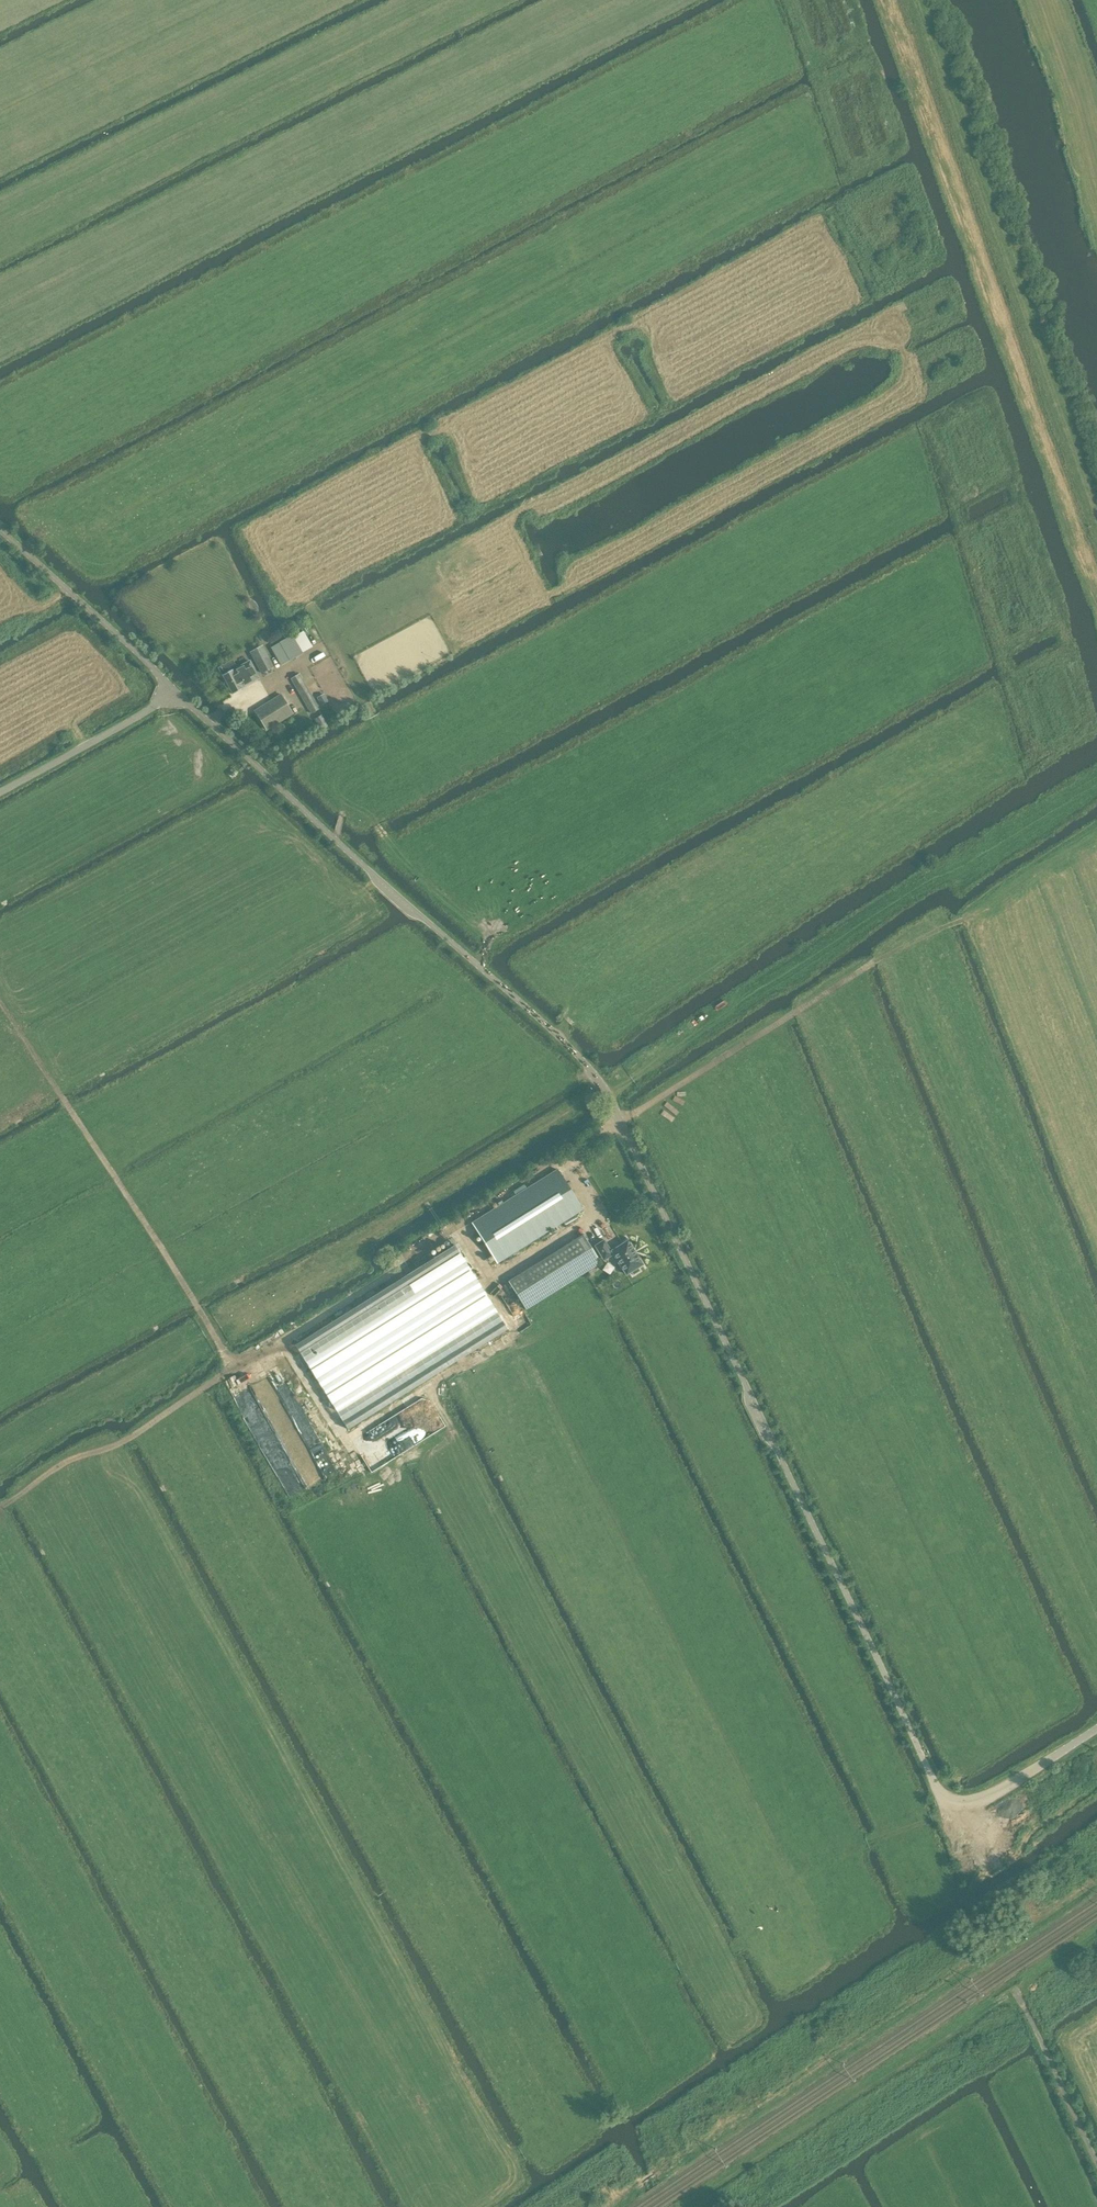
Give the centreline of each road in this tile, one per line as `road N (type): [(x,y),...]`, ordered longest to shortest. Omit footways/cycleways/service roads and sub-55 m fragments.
road 1 (tertiary): [(962,1803),(938,1791),(606,1094),(579,1058),(177,693)]
road 2 (track): [(51,1081),(234,1367),(415,1263),(447,1229),(619,1121)]
road 3 (track): [(1096,528),(916,0)]
road 4 (tertiary): [(177,693),(0,530)]
road 5 (unclassified): [(0,791),(177,693)]
road 6 (tertiary): [(962,1803),(998,1793),(1096,1729)]

